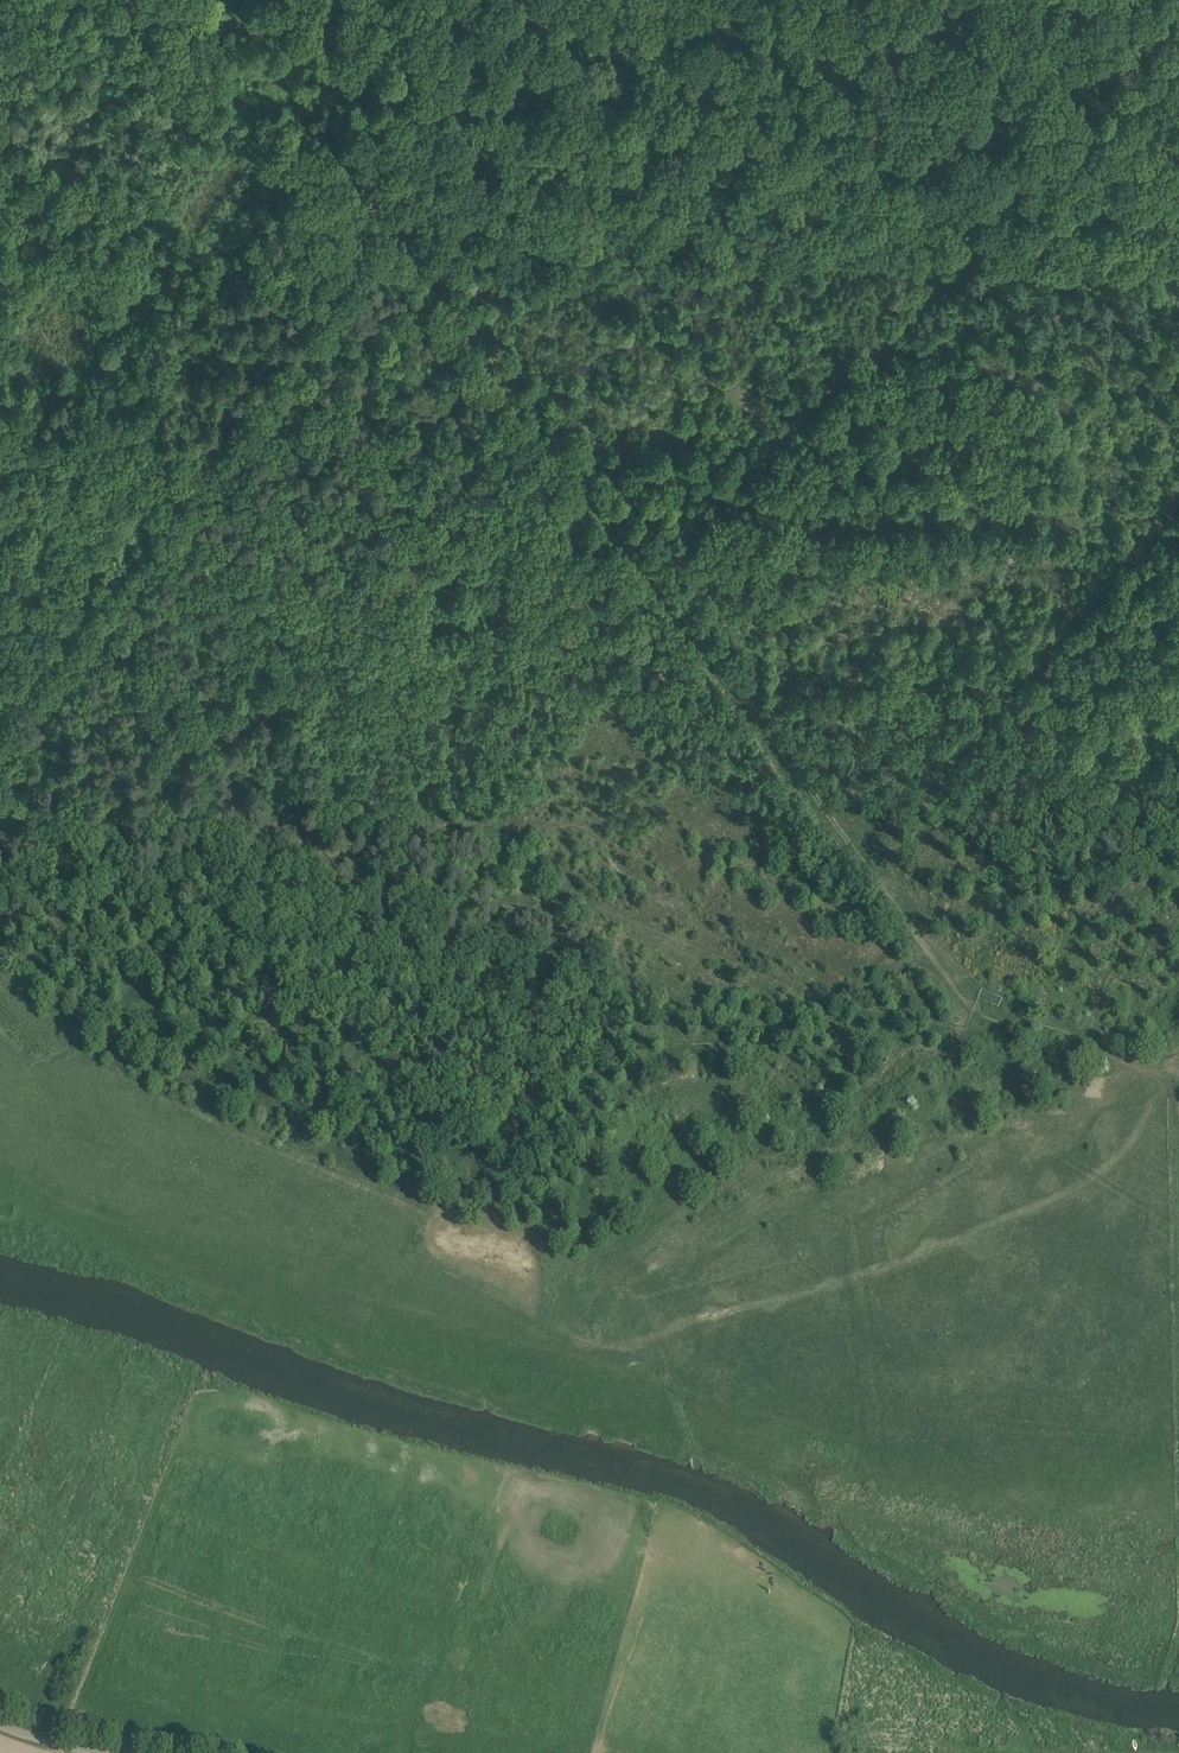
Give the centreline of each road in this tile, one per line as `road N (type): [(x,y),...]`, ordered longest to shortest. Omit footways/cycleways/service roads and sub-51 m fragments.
road 1 (track): [(230,0),(968,1008),(1055,1025),(1172,1079)]
road 2 (track): [(1172,1079),(1164,1196),(1173,1558)]

